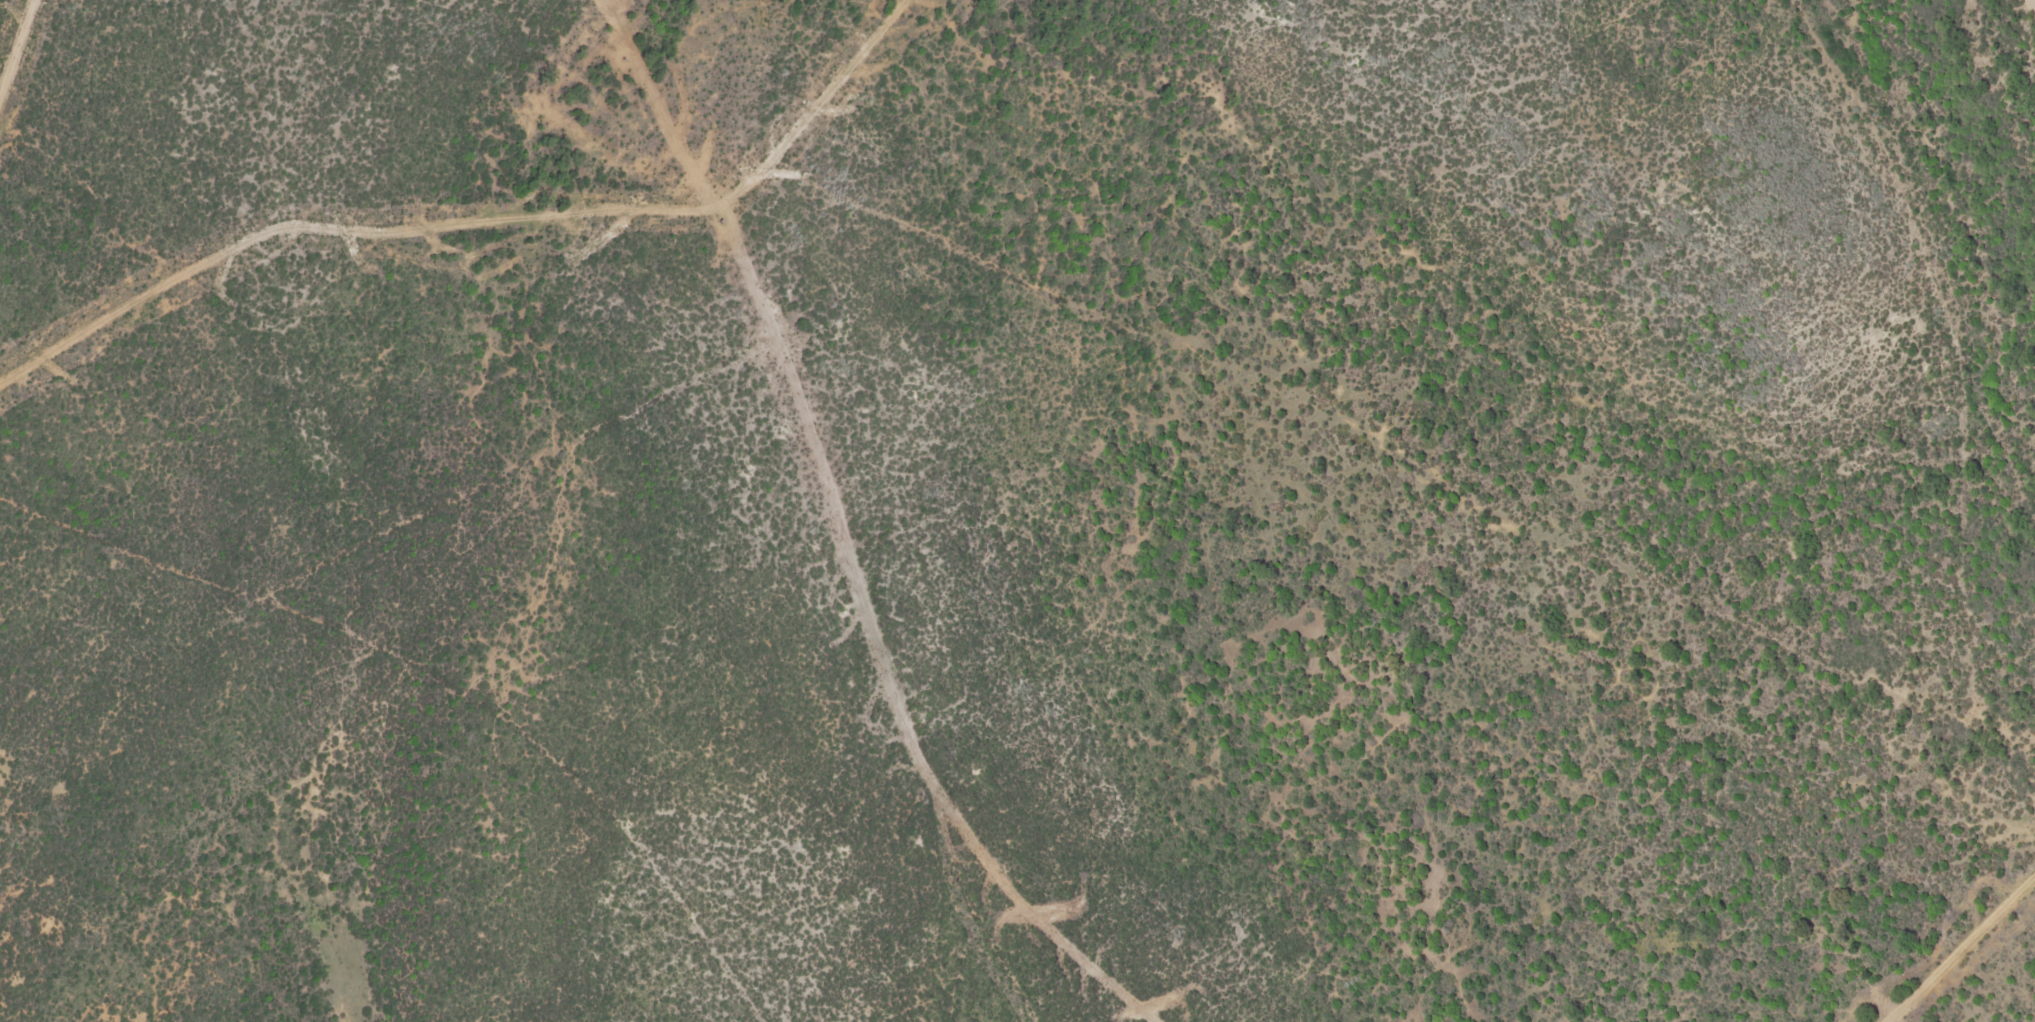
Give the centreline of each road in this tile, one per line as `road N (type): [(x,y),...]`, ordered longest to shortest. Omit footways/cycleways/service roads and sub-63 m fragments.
road 1 (residential): [(0,496),(446,677),(532,739),(612,815),(684,904),(762,1021)]

